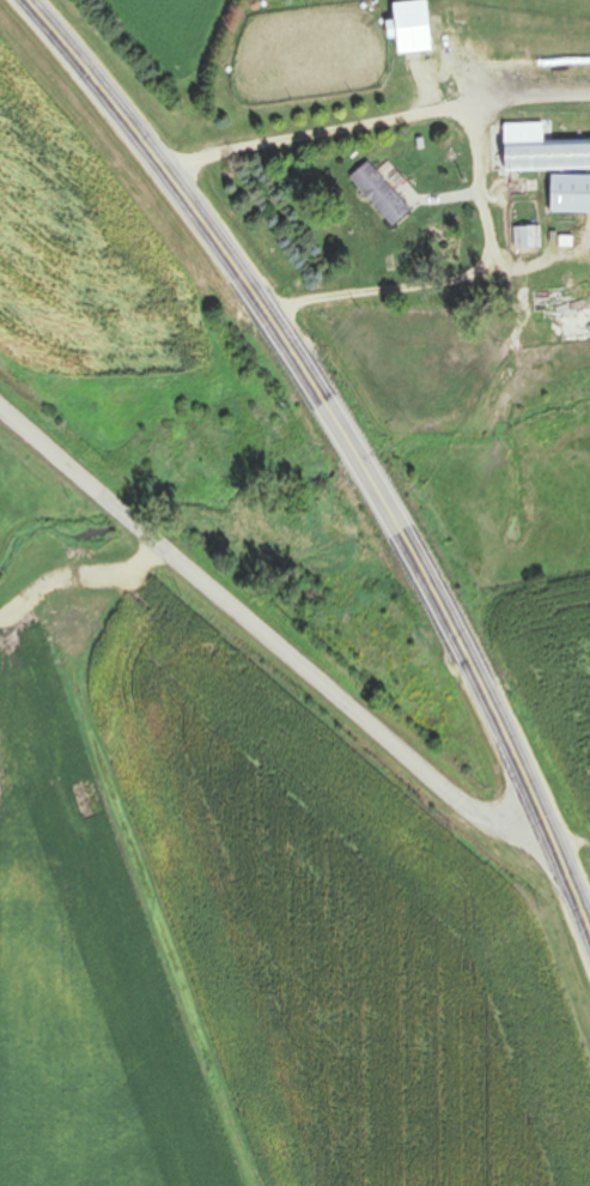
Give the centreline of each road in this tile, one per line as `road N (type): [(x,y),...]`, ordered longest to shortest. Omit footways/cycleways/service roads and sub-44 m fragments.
road 1 (primary): [(589,927),(402,507),(169,169),(29,0)]
road 2 (residential): [(546,827),(476,811),(428,775),(0,406)]

